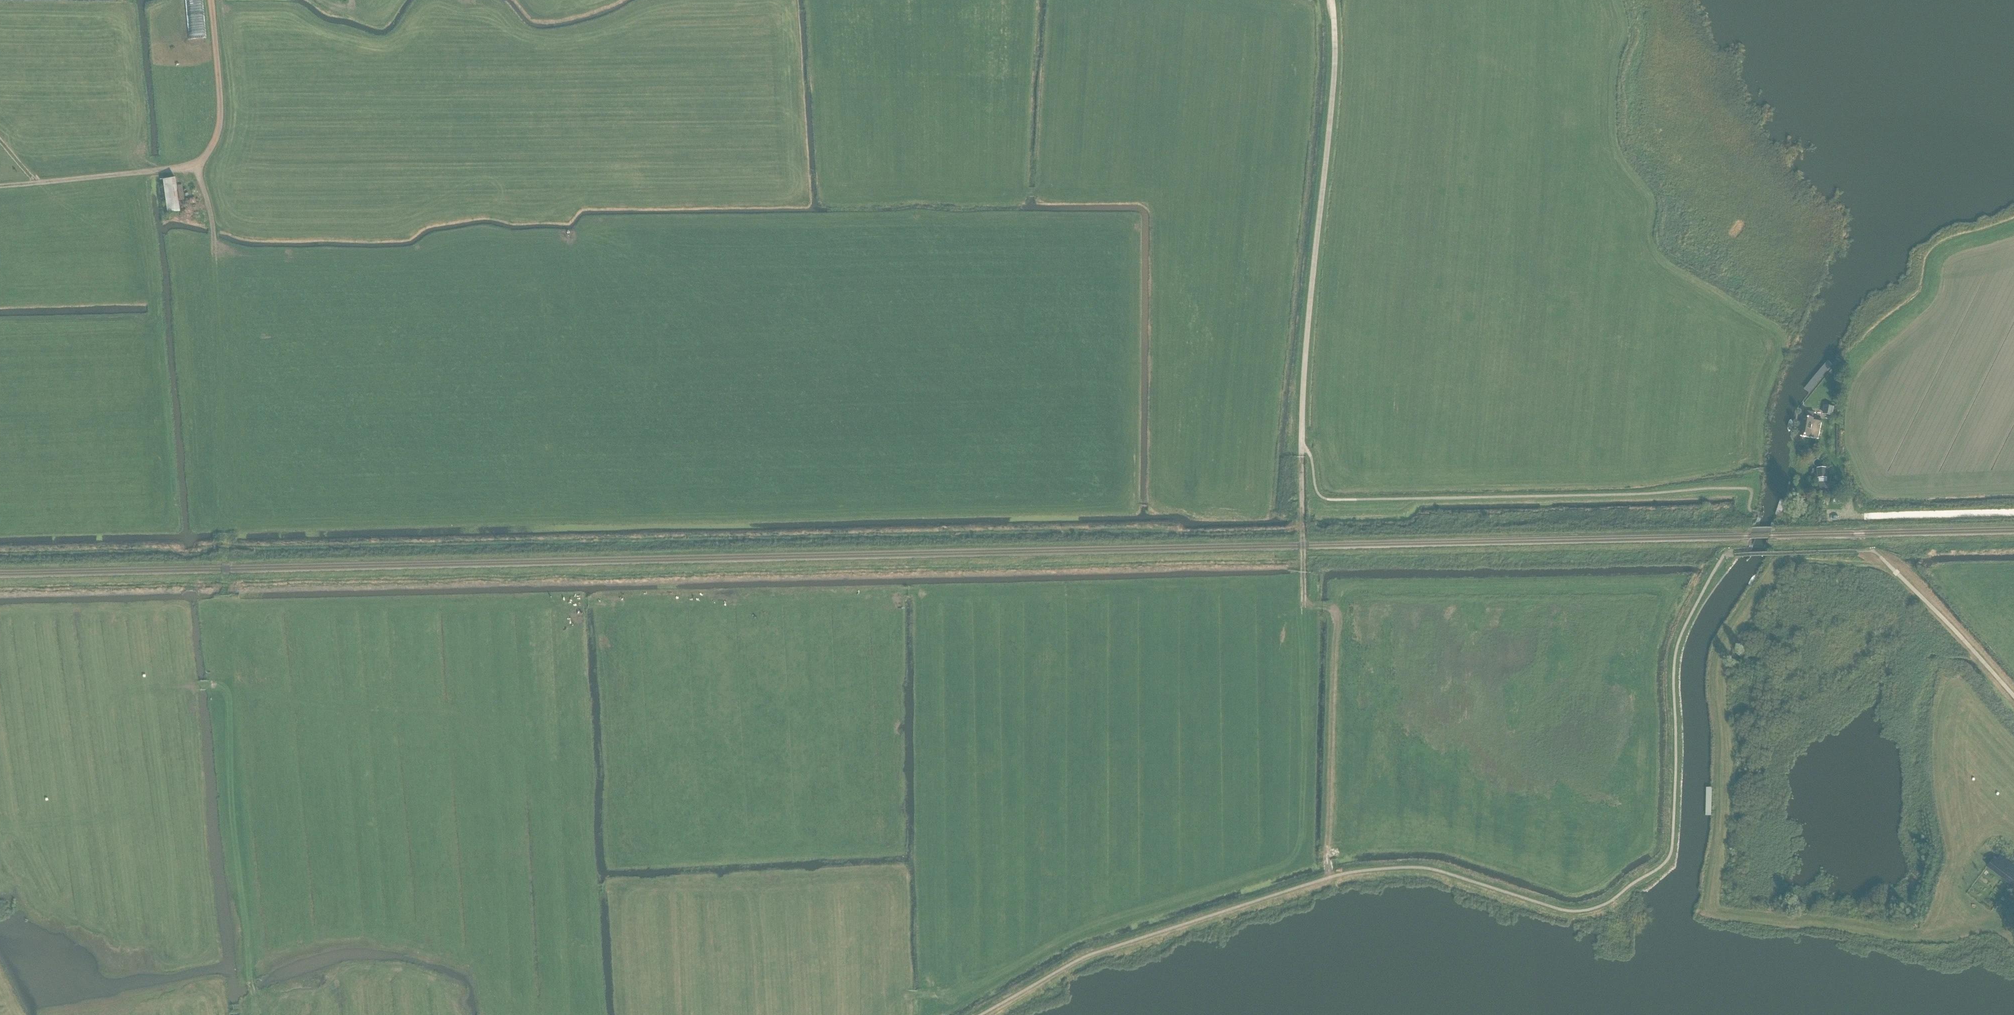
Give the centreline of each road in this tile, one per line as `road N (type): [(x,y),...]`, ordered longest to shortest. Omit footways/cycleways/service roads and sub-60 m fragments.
road 1 (track): [(1304,610),(1302,444)]

